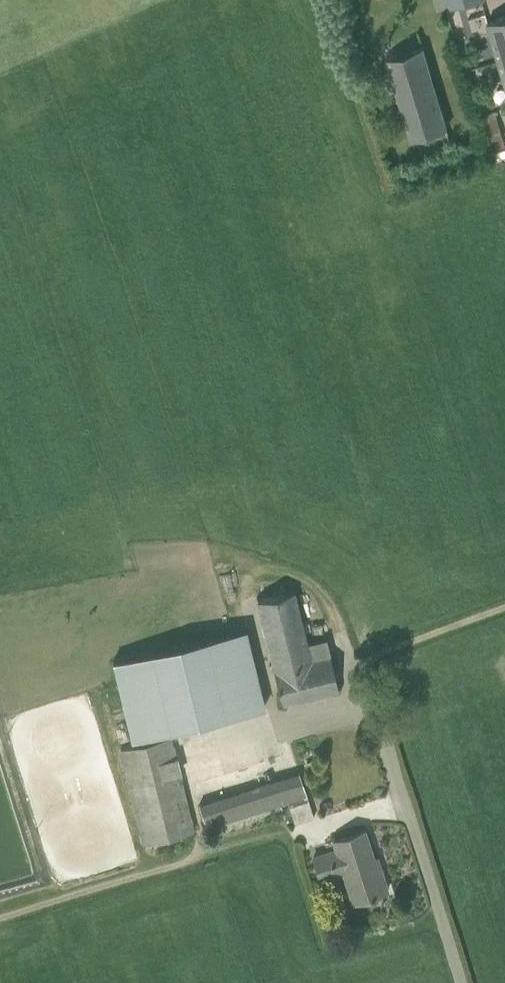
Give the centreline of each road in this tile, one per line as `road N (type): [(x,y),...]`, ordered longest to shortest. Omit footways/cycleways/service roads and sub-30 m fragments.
road 1 (unclassified): [(460,982),(365,703),(279,725)]

